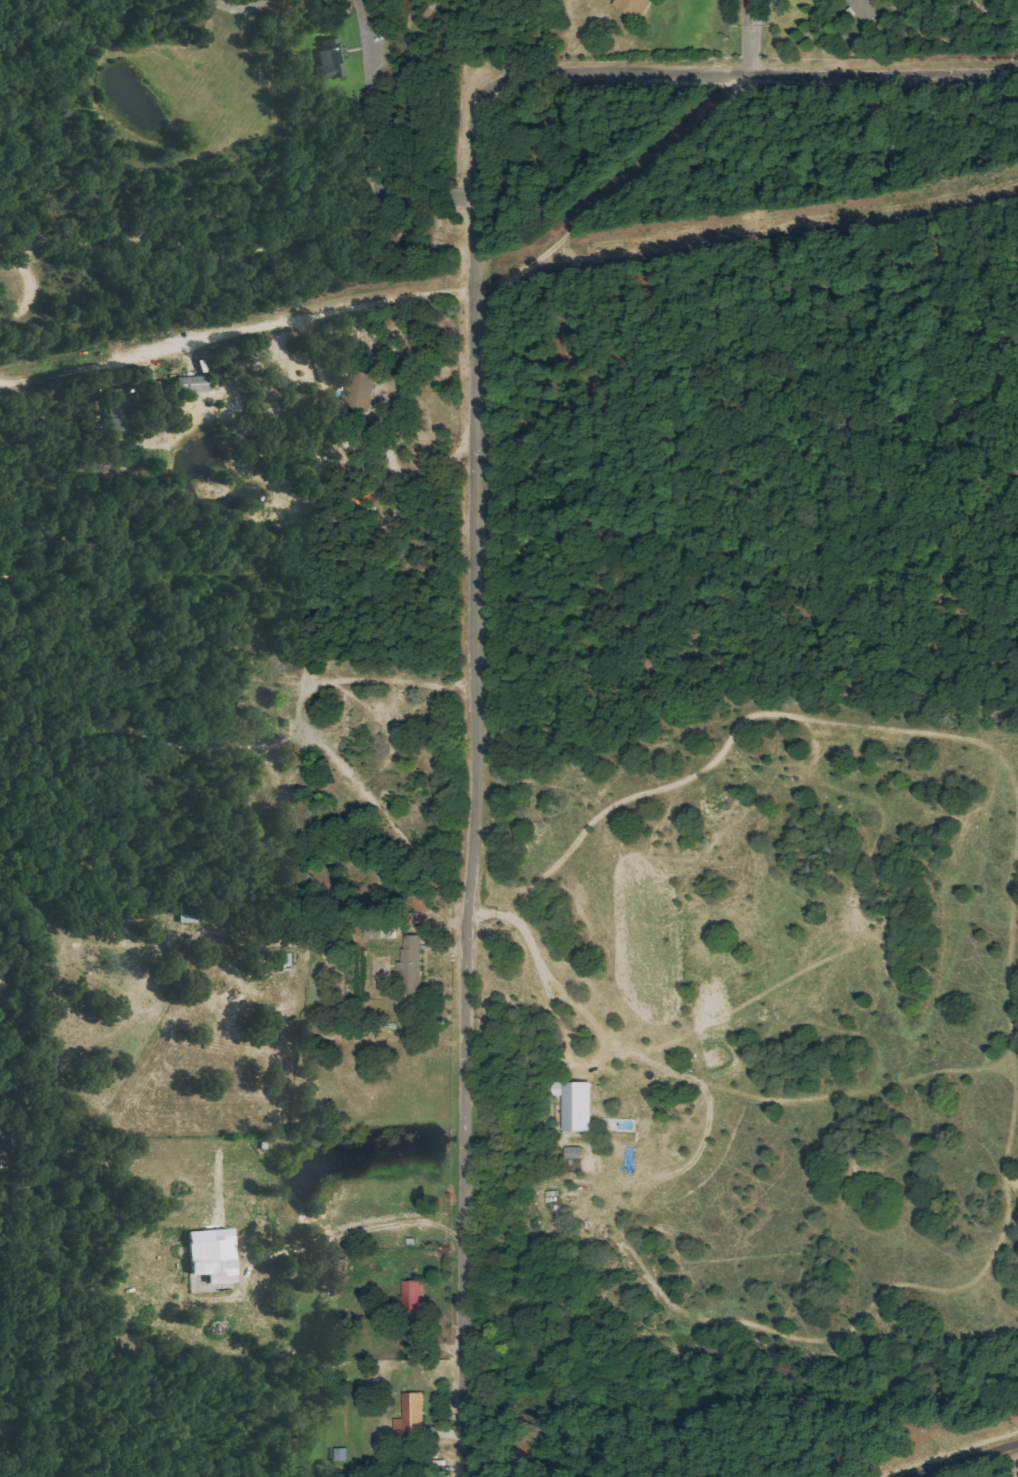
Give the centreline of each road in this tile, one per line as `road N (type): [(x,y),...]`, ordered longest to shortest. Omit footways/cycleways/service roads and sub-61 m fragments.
road 1 (residential): [(468,1476),(464,977),(476,719),(473,147),(481,106),(526,73),(1017,74)]

